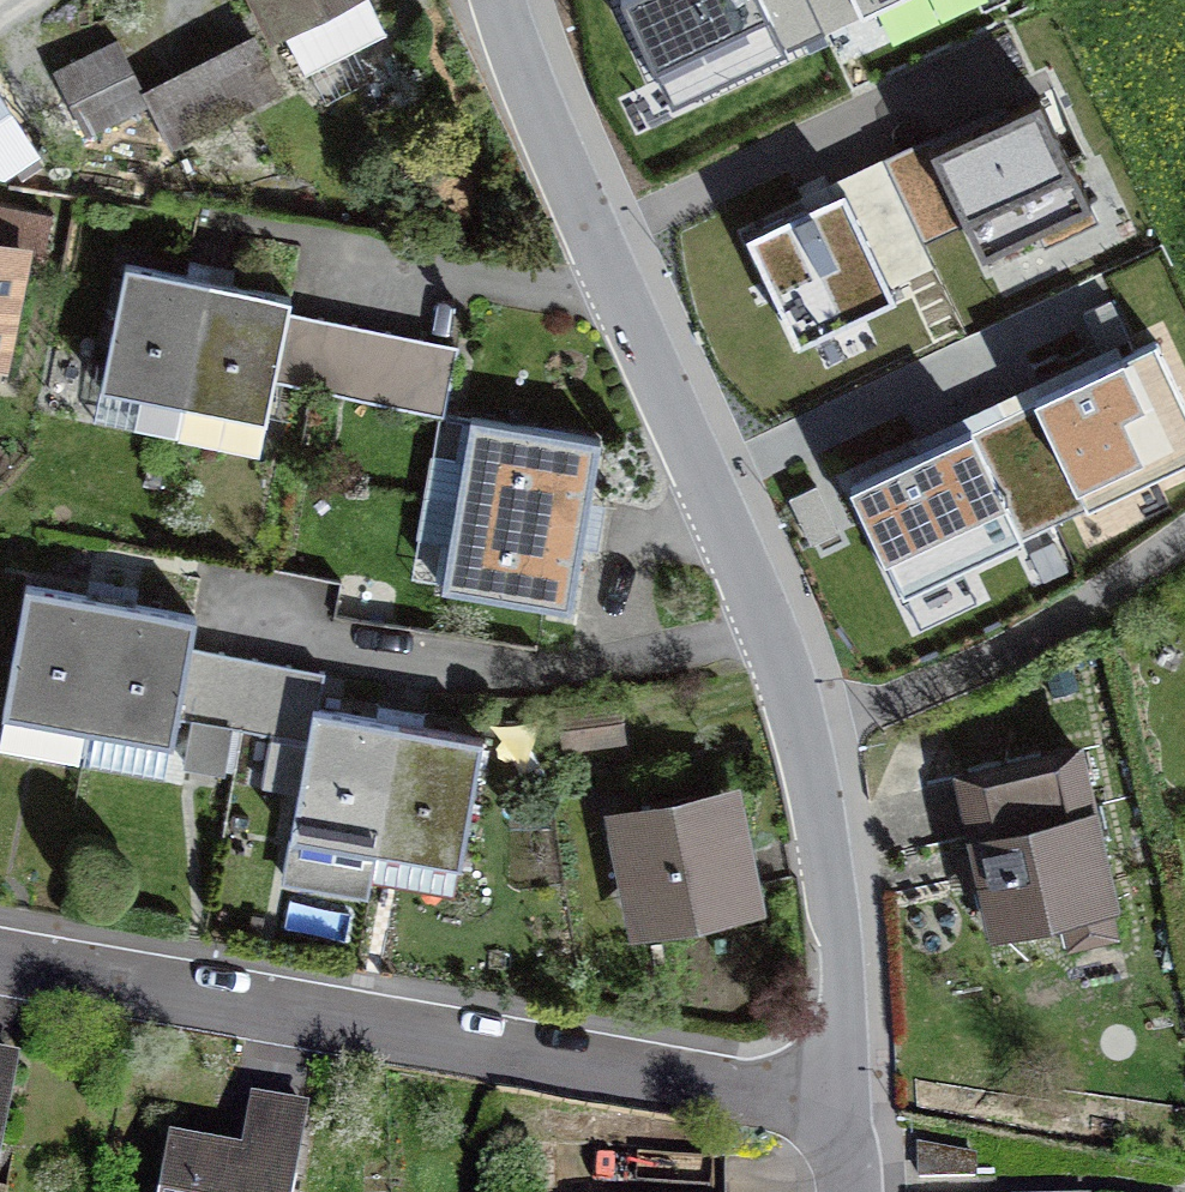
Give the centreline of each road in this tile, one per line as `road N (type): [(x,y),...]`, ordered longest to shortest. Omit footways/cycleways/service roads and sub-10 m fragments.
road 1 (residential): [(850,1106),(0,958)]
road 2 (residential): [(614,287),(769,626),(802,721),(842,916),(850,1106)]
road 3 (residential): [(499,0),(614,287)]
road 4 (residential): [(316,259),(583,294),(614,287)]

